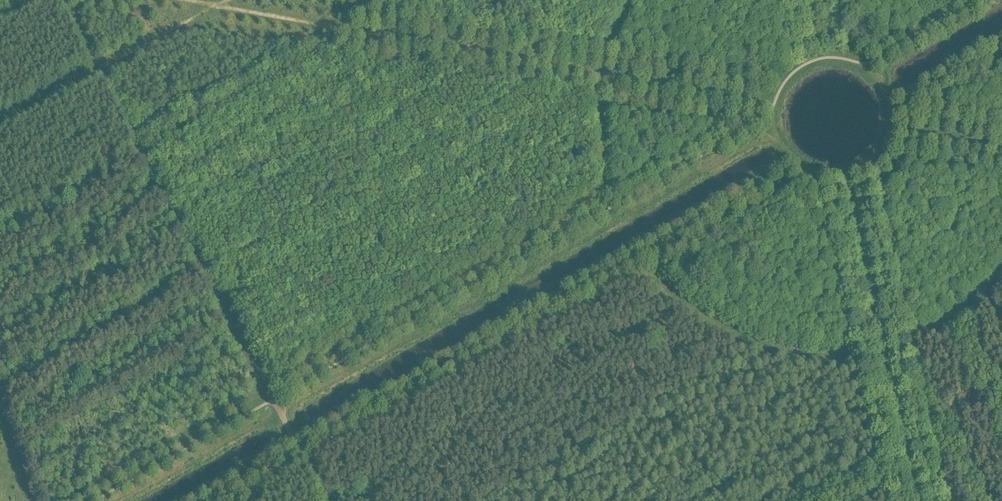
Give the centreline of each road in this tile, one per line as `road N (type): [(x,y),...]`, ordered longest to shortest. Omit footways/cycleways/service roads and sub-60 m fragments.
road 1 (track): [(272,401),(60,0)]

